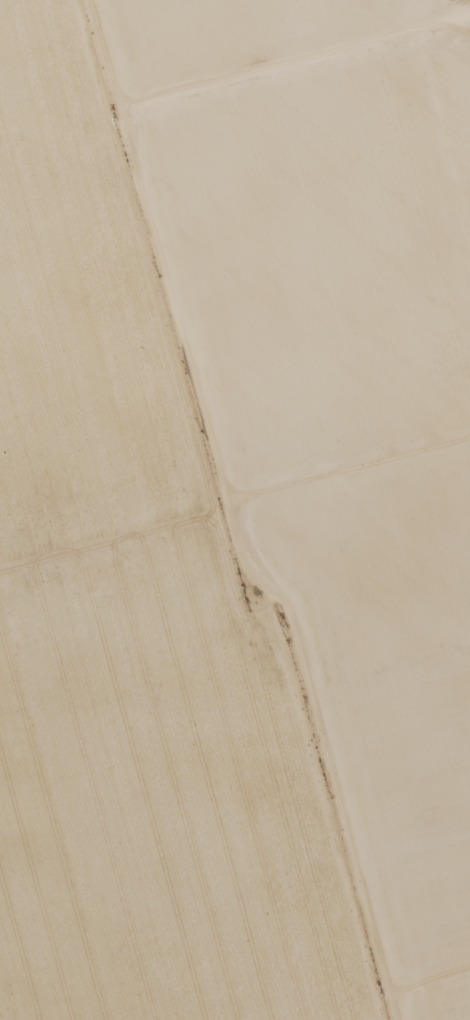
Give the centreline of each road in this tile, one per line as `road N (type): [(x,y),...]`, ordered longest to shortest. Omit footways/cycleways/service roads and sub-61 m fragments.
road 1 (track): [(397,1019),(331,777),(256,646),(226,521),(171,375),(131,225),(126,165),(106,145),(70,0)]
road 2 (track): [(252,627),(200,809),(123,1019)]
road 3 (track): [(469,73),(126,165)]
road 4 (track): [(0,736),(252,627)]

